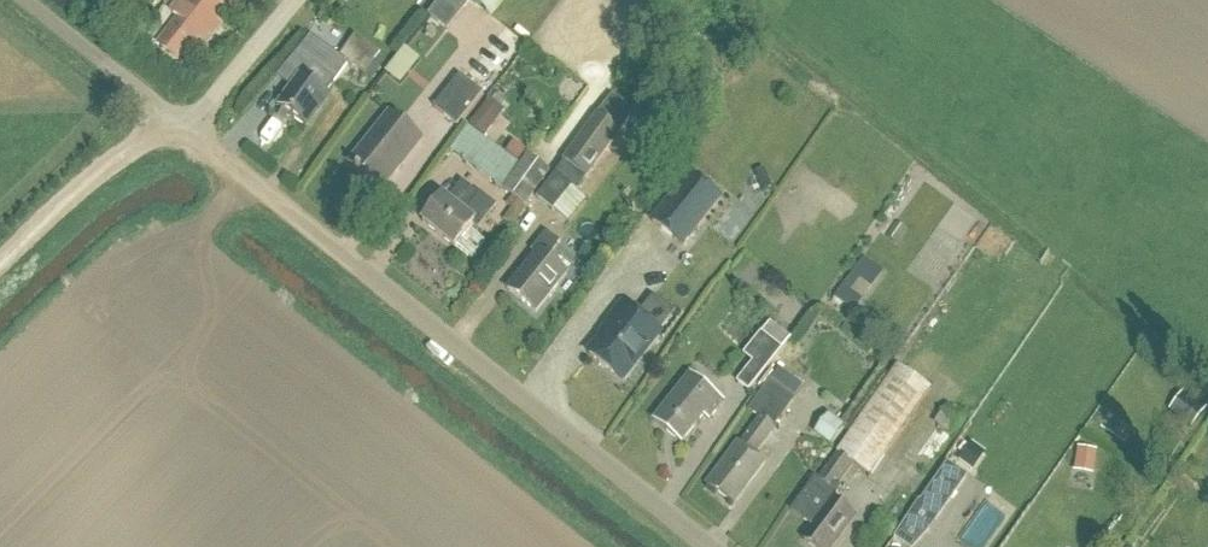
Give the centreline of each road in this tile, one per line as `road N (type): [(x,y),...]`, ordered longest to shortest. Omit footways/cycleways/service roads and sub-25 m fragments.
road 1 (unclassified): [(715,546),(192,130)]
road 2 (track): [(192,130),(108,169),(0,271)]
road 3 (unclassified): [(192,130),(28,0)]
road 4 (unclassified): [(192,130),(296,0)]

